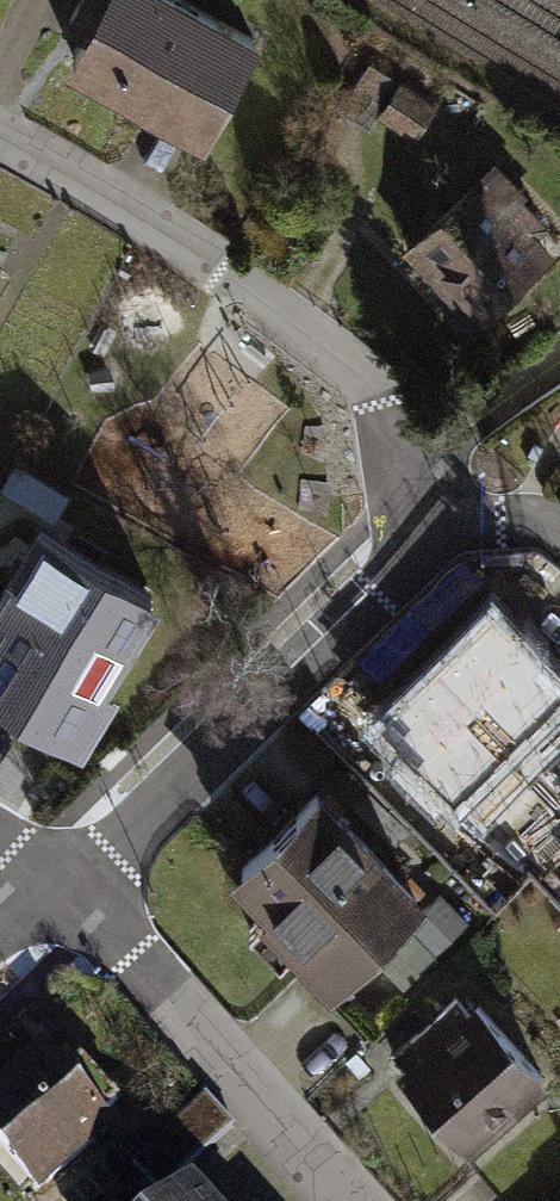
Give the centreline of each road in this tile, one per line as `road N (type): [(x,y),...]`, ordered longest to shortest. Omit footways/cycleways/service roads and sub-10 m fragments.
road 1 (residential): [(0,133),(360,378),(383,415),(424,523)]
road 2 (residential): [(64,900),(399,575),(424,523)]
road 3 (residential): [(347,1200),(131,957),(64,900)]
road 4 (residential): [(424,523),(520,520),(559,538)]

